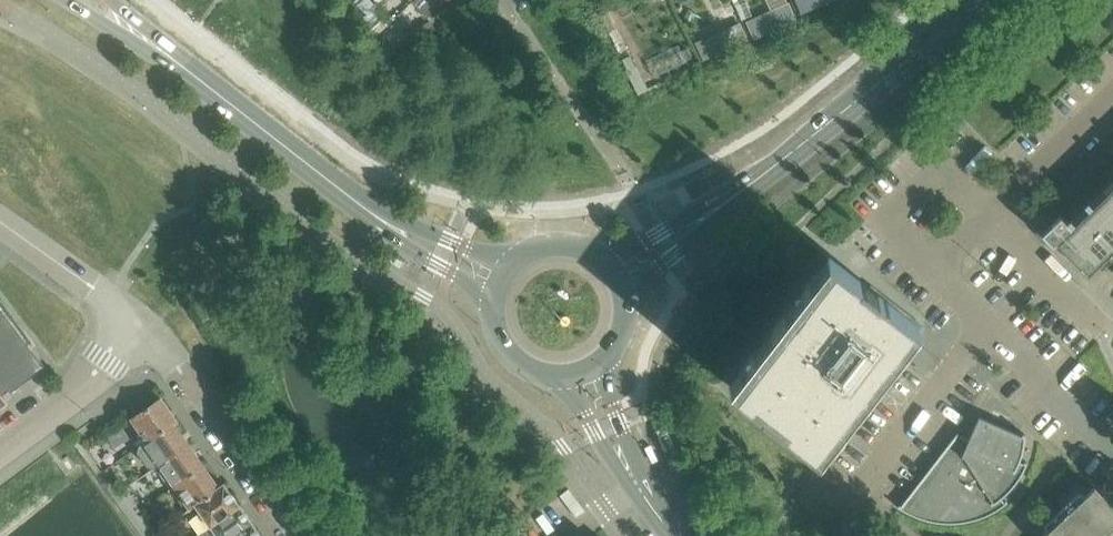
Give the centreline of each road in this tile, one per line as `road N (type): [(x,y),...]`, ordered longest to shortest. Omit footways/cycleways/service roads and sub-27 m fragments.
road 1 (tertiary): [(982,0),(717,211)]
road 2 (tertiary): [(382,221),(119,18)]
road 3 (residential): [(989,328),(935,271),(1112,94)]
road 4 (residential): [(296,535),(139,328)]
road 5 (residential): [(828,526),(989,328)]
road 6 (unclassified): [(0,456),(105,374),(139,328)]
road 7 (residential): [(139,328),(0,222)]
road 8 (residential): [(989,328),(1112,448)]
road 9 (tertiary): [(382,221),(414,253),(494,298)]
road 10 (tertiary): [(511,264),(382,221)]
road 11 (tertiary): [(568,378),(596,434),(640,482)]
road 12 (tertiary): [(626,296),(717,211)]
road 13 (tertiary): [(494,298),(496,332),(515,361),(568,378)]
road 14 (tertiary): [(640,482),(602,364)]
road 15 (tertiary): [(717,211),(609,264)]

